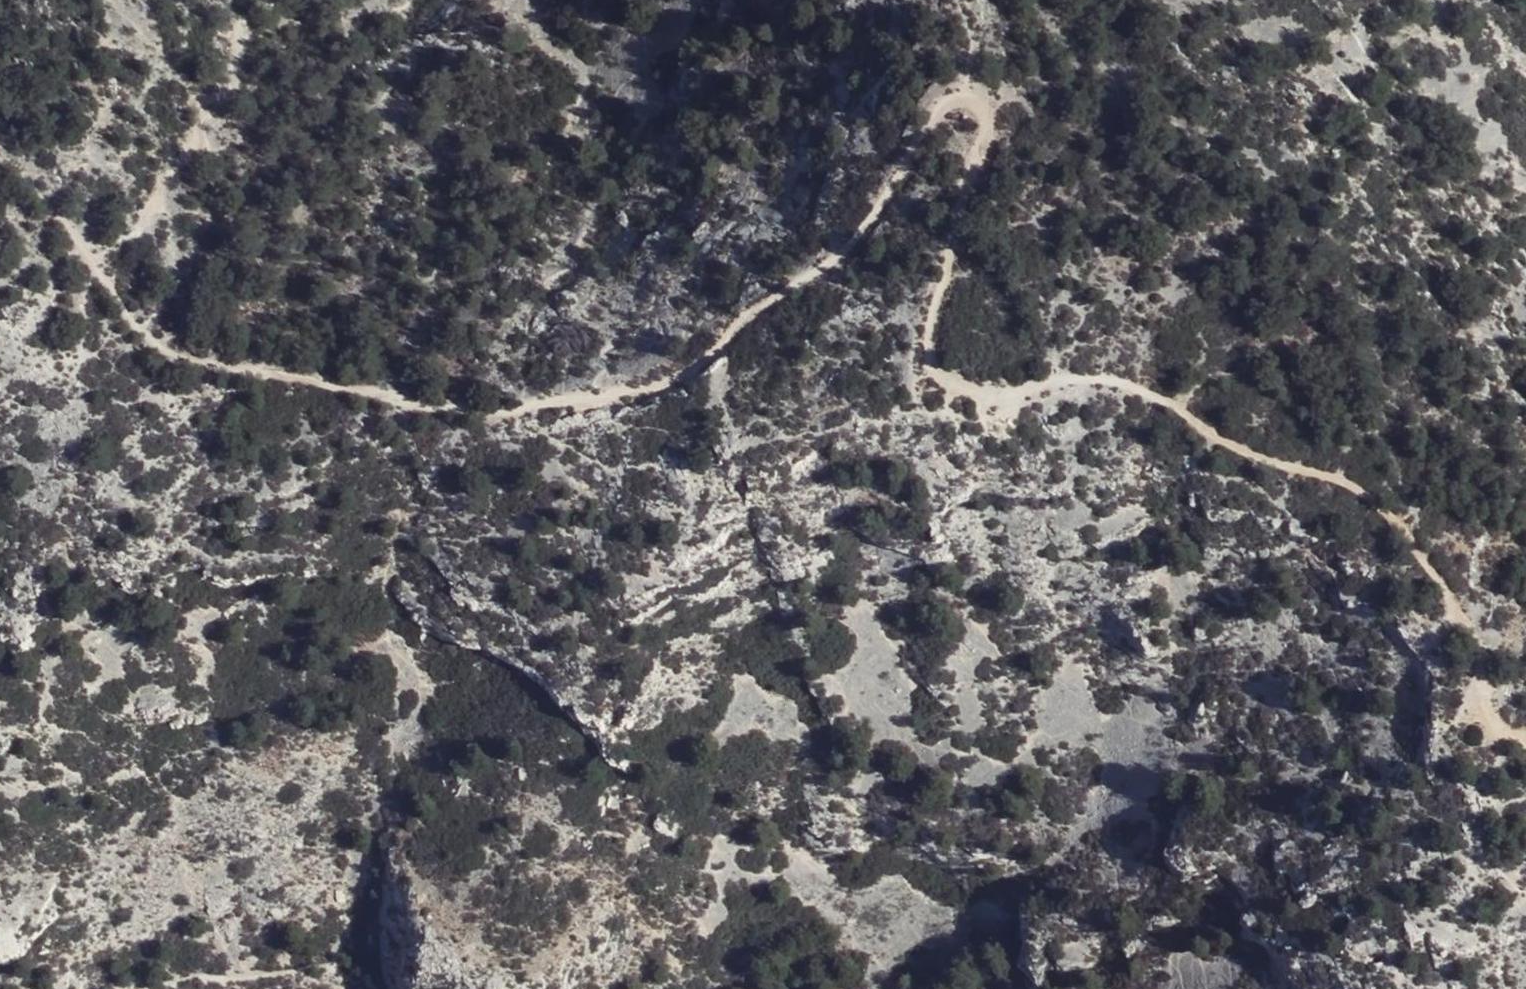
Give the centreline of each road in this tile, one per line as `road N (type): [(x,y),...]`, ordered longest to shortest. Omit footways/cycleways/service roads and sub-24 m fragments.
road 1 (track): [(0,161),(36,189),(125,317),(166,351),(436,407),(551,406),(663,386),(703,364),(749,319),(849,249),(934,118),(956,102),(972,103),(987,117),(986,140),(937,304),(931,342),(941,376),(994,395),(1052,380),(1109,380),(1262,459),(1350,484),(1399,523),(1478,641),(1493,723),(1509,738),(1525,738)]

